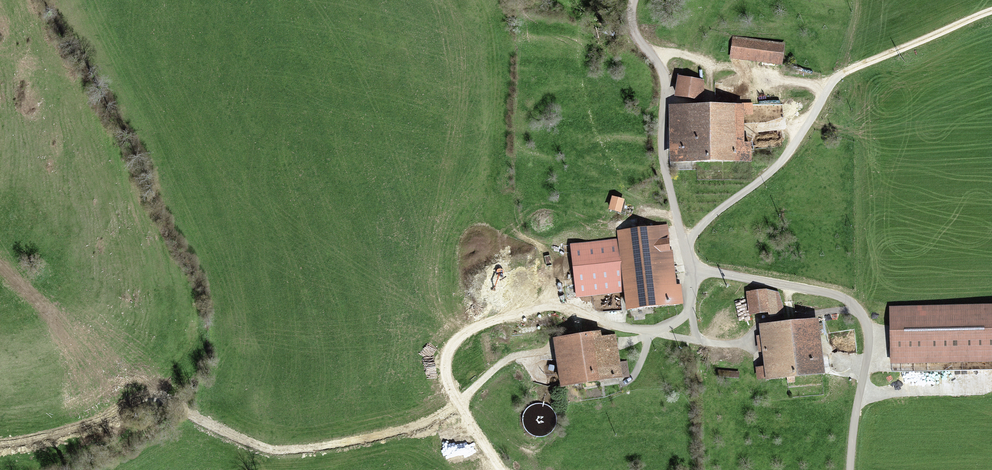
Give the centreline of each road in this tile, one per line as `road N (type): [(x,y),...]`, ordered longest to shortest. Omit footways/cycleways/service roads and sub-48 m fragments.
road 1 (track): [(554,349),(511,357),(440,415),(377,435),(276,449),(170,413),(44,469)]
road 2 (track): [(691,268),(690,308),(660,329),(554,309),(483,324),(457,340),(446,377),(504,469)]
road 3 (track): [(691,268),(694,234),(781,163),(836,78),(991,10)]
road 4 (track): [(850,469),(870,341),(860,310),(828,293),(691,268)]
road 5 (track): [(687,252),(664,156),(664,79),(633,25),(633,0)]
road 6 (track): [(651,330),(738,343),(766,322),(860,310)]
road 7 (track): [(829,87),(685,55),(651,55)]

